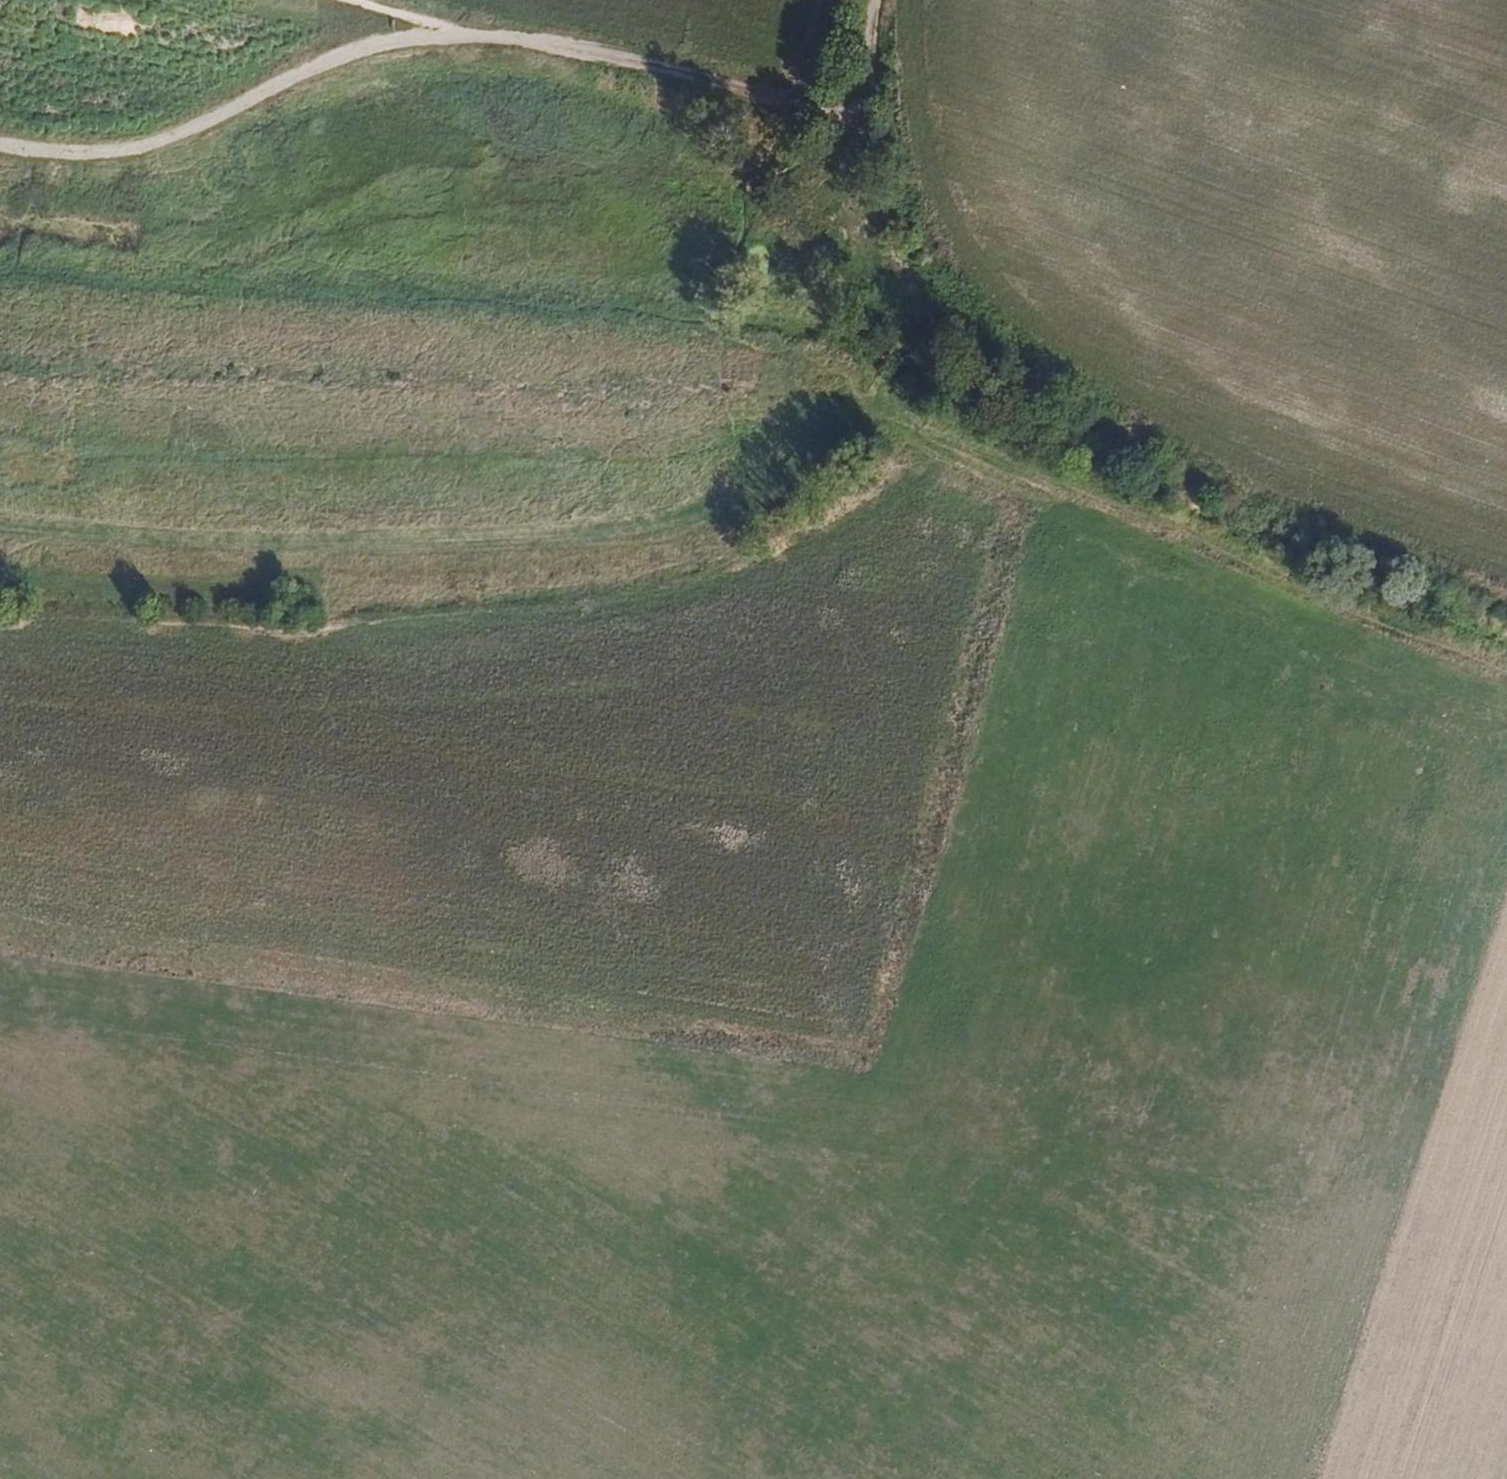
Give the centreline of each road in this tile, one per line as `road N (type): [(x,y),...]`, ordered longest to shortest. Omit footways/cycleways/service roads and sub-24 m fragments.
road 1 (track): [(861,111),(866,205),(879,259),(906,308),(884,396),(826,469),(724,544),(606,577),(503,591),(177,598),(0,590)]
road 2 (track): [(0,143),(133,151),(171,141),(331,60),(455,33)]
road 3 (track): [(455,33),(552,40),(861,111)]

